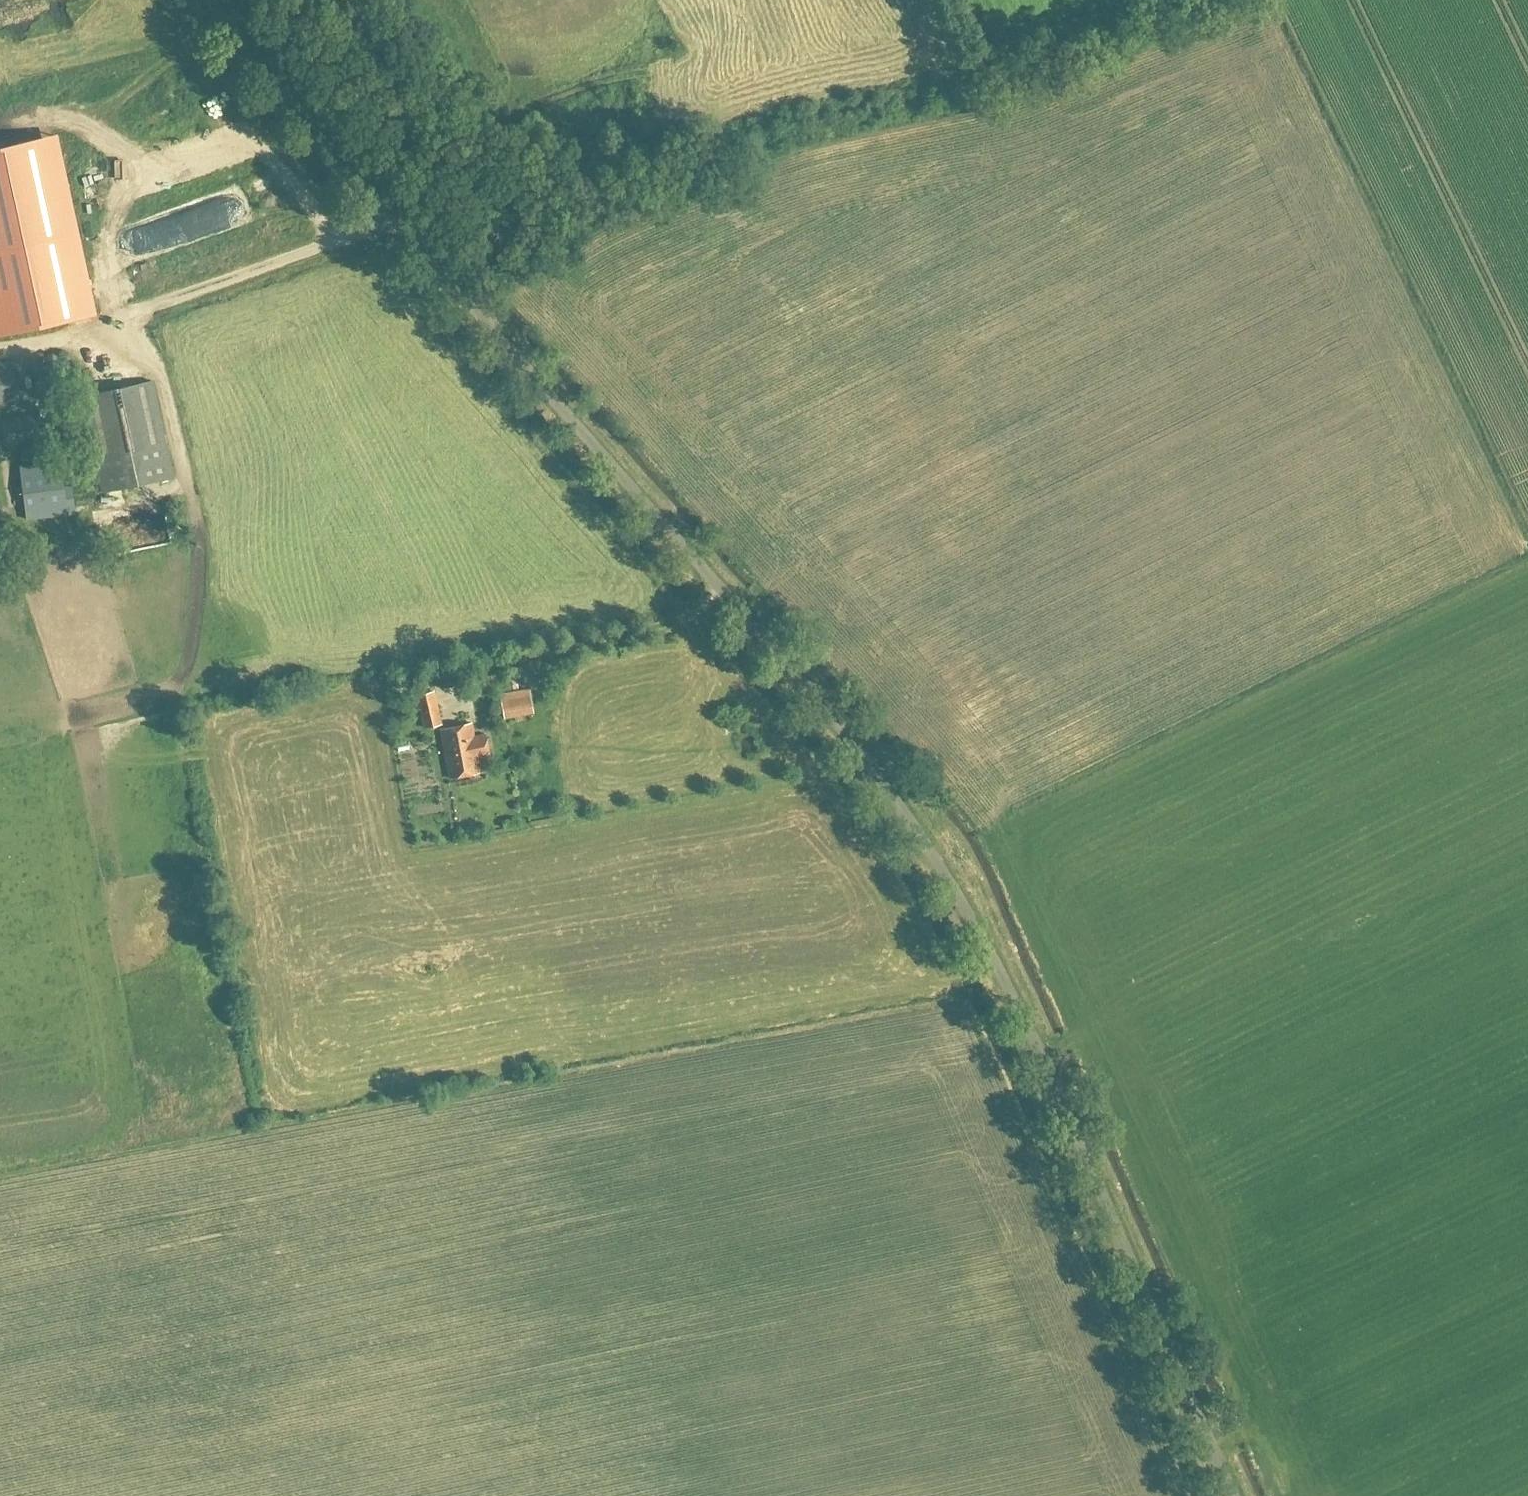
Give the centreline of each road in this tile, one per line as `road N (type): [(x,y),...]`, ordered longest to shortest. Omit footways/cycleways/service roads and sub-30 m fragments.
road 1 (unclassified): [(1228,1495),(955,874),(924,821),(206,0)]

